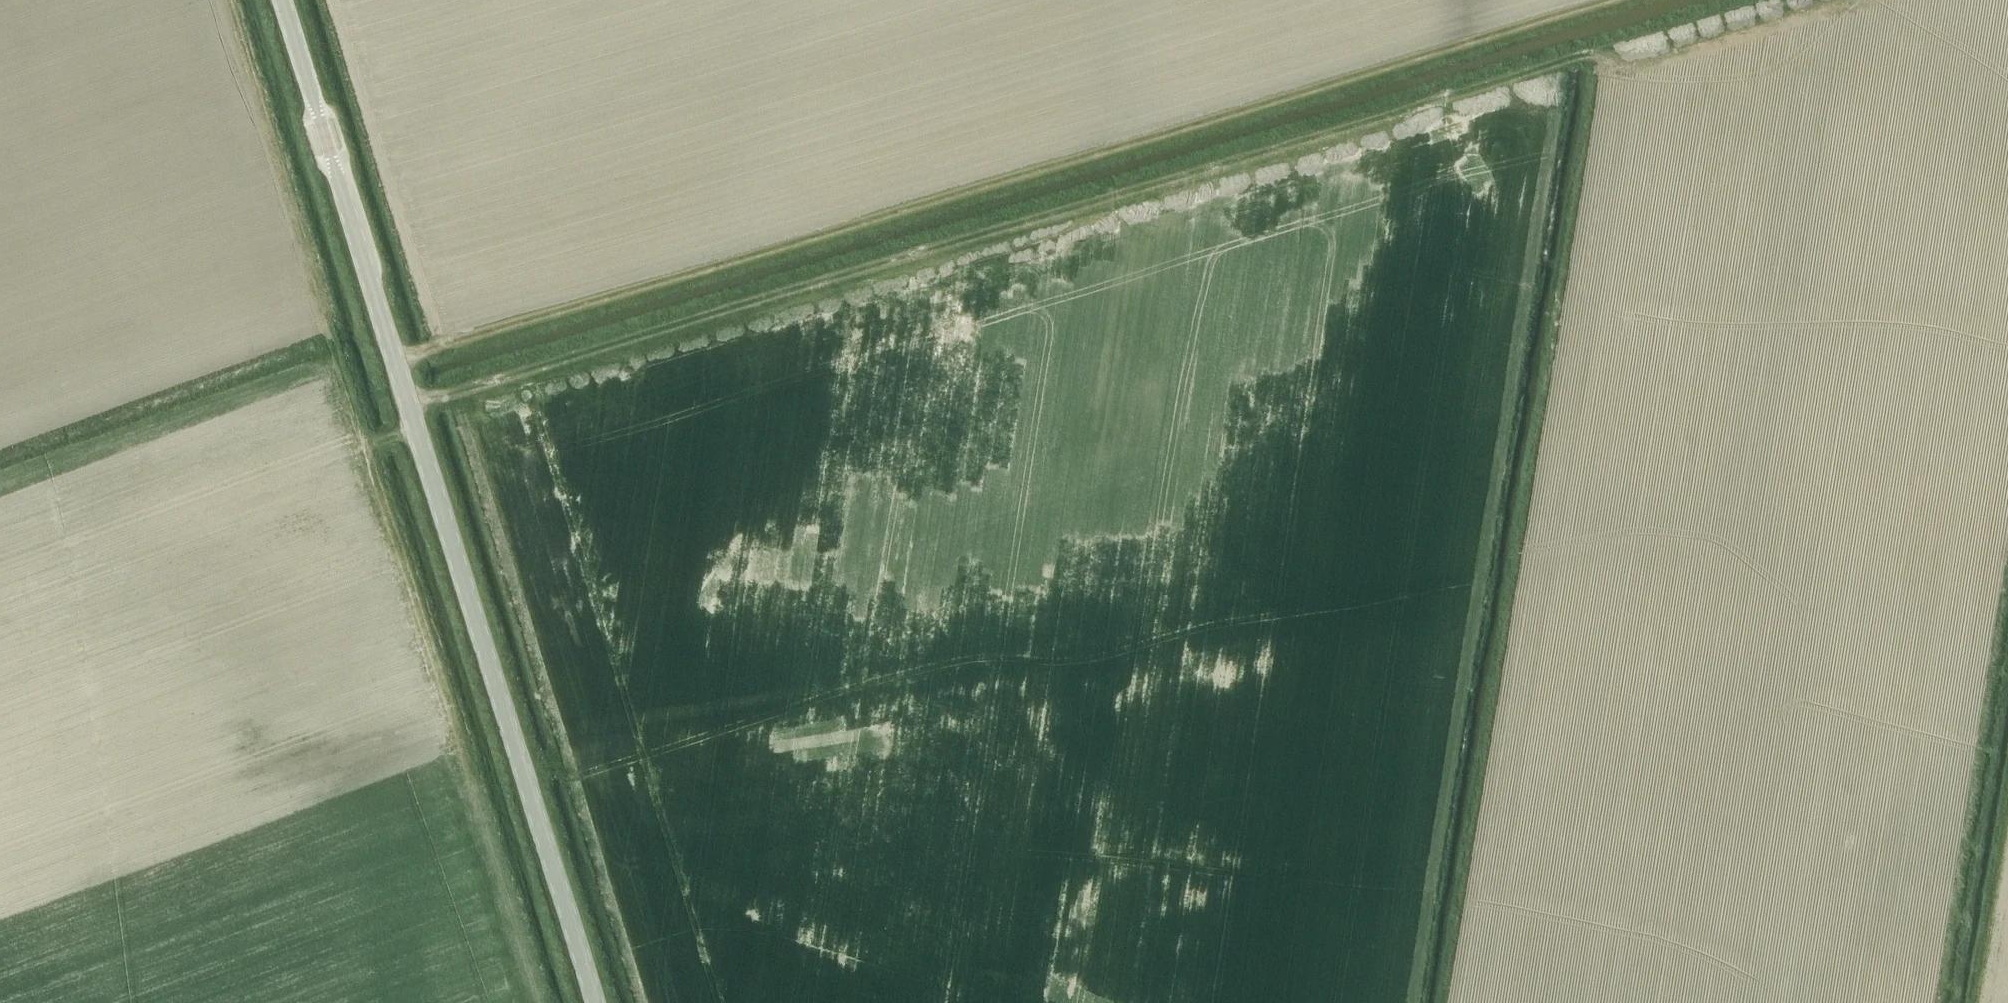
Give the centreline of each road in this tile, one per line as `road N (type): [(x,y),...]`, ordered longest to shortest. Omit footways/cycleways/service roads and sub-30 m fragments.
road 1 (unclassified): [(595,1002),(284,0)]

